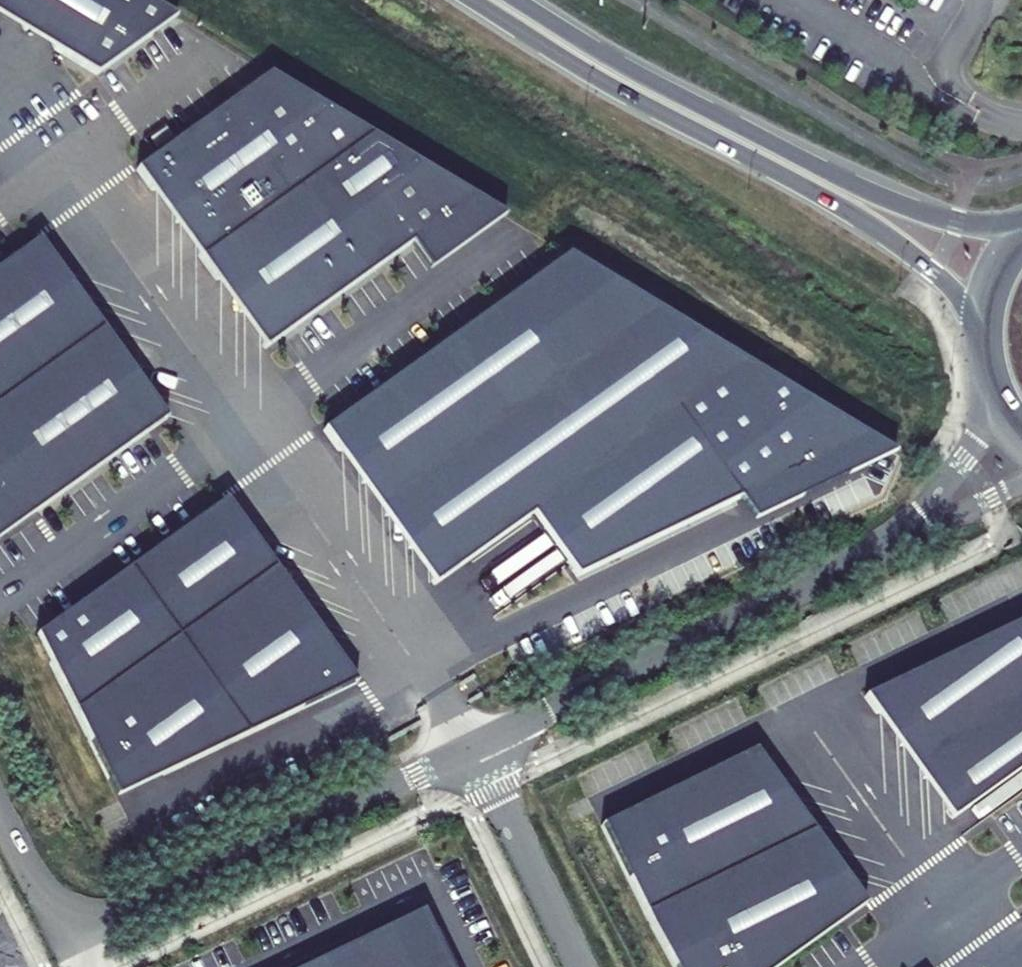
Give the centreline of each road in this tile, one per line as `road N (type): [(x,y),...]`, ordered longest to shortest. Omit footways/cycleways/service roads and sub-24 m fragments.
road 1 (unclassified): [(0,816),(49,901),(99,921),(465,751)]
road 2 (unclassified): [(465,751),(864,559)]
road 3 (primary): [(664,106),(928,269),(969,312),(985,343)]
road 4 (primary): [(1021,221),(949,218),(664,106)]
road 5 (unclassified): [(465,751),(572,966)]
road 6 (unclassified): [(989,368),(987,416),(968,460),(864,559)]
road 7 (primary): [(664,106),(478,0)]
road 8 (unclassified): [(864,559),(1021,480)]

